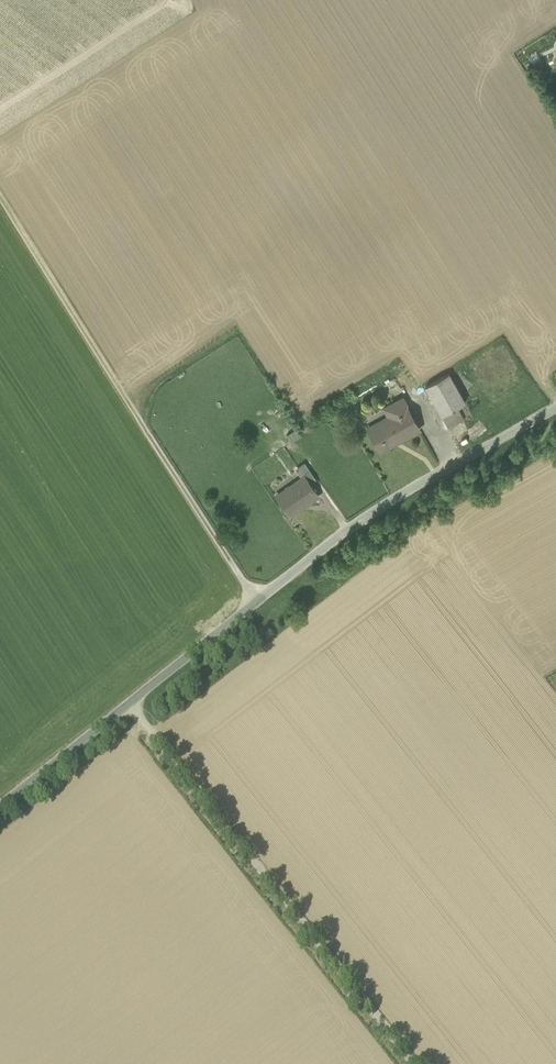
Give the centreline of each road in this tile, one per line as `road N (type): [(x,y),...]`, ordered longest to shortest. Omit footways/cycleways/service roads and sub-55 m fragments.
road 1 (unclassified): [(555,410),(375,510),(0,806)]
road 2 (track): [(0,201),(257,600)]
road 3 (track): [(129,703),(413,1063)]

